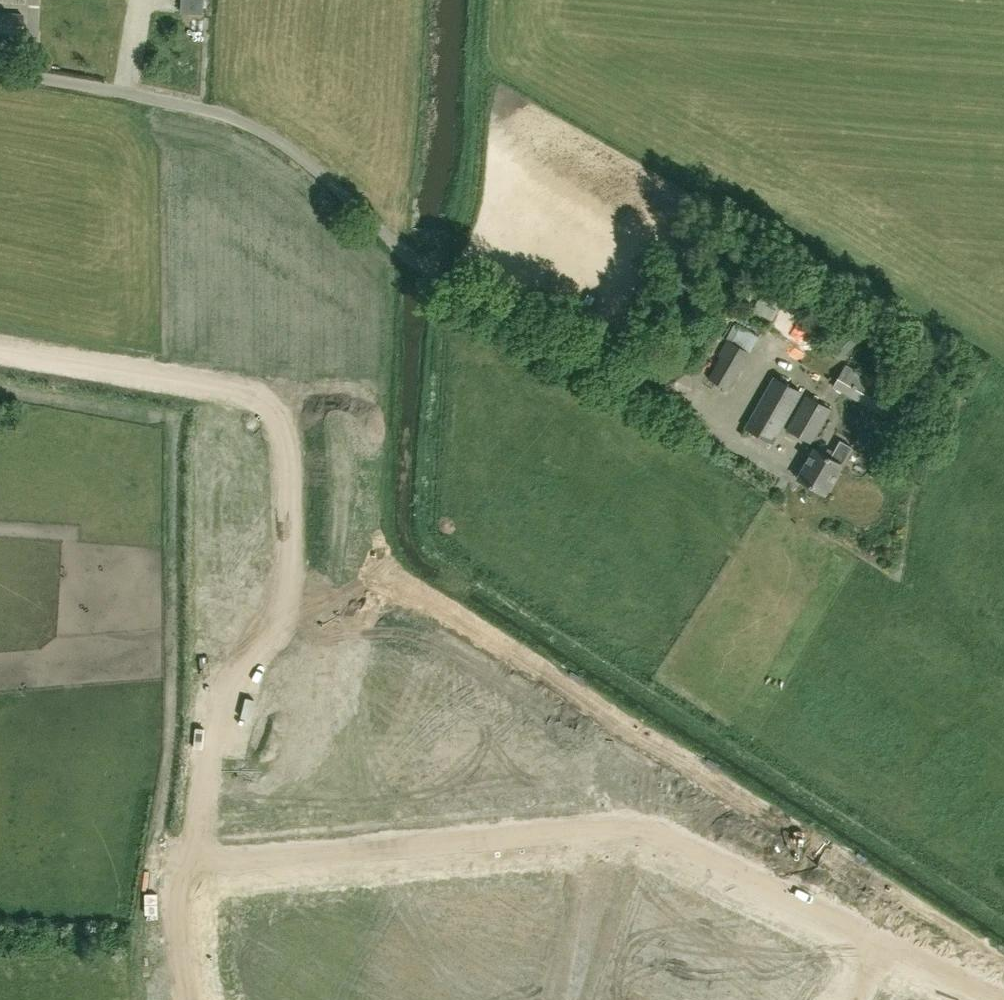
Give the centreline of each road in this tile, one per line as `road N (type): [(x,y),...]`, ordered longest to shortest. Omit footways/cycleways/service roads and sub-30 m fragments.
road 1 (unknown): [(192,999),(179,911),(185,865),(608,828),(663,838),(996,999)]
road 2 (unknown): [(0,347),(245,390),(280,420),(288,467),(287,602),(224,706),(185,865)]
road 3 (unclassified): [(407,253),(300,157),(245,123),(0,70)]

